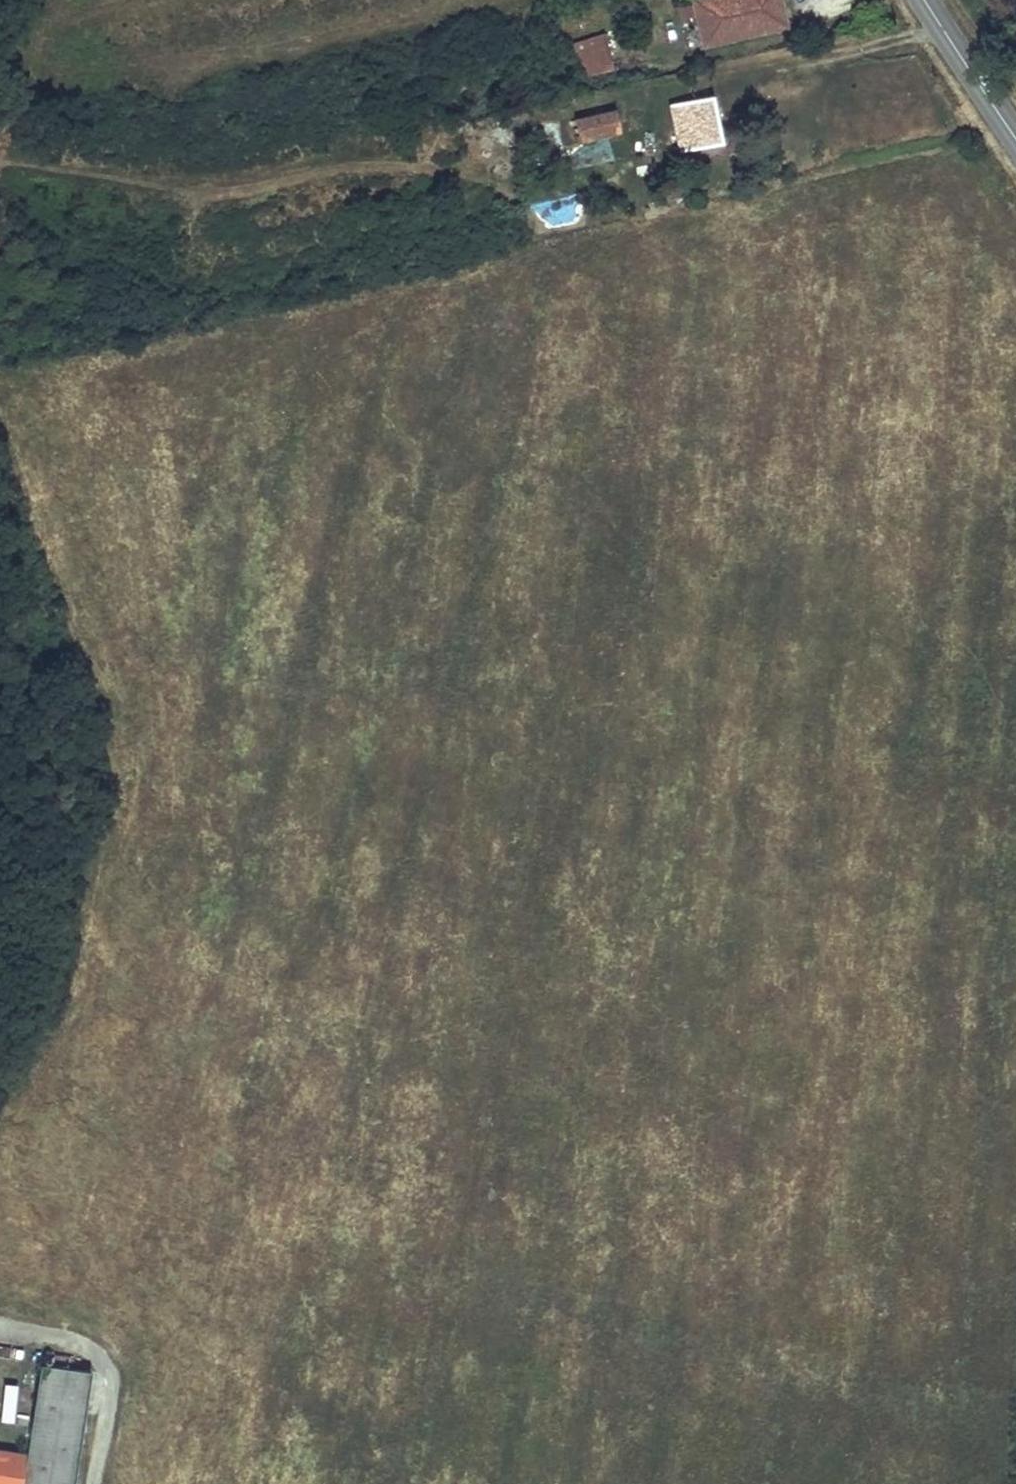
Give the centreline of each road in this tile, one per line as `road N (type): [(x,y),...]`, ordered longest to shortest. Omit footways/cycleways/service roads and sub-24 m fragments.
road 1 (secondary): [(926,0),(1015,137)]

